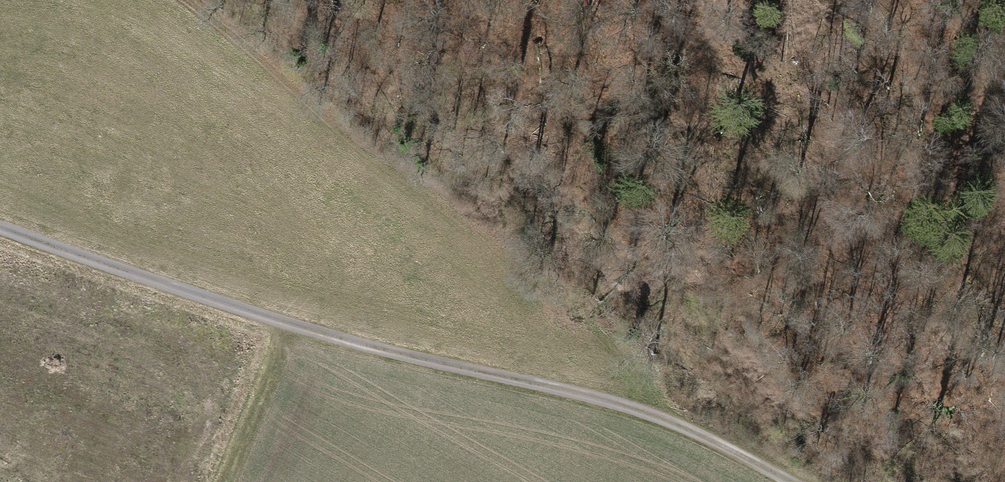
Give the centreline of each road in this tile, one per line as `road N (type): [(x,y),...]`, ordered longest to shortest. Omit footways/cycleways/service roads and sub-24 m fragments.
road 1 (track): [(0,228),(276,320),(658,415),(795,481)]
road 2 (track): [(658,415),(632,358),(530,266),(396,171),(191,0)]

